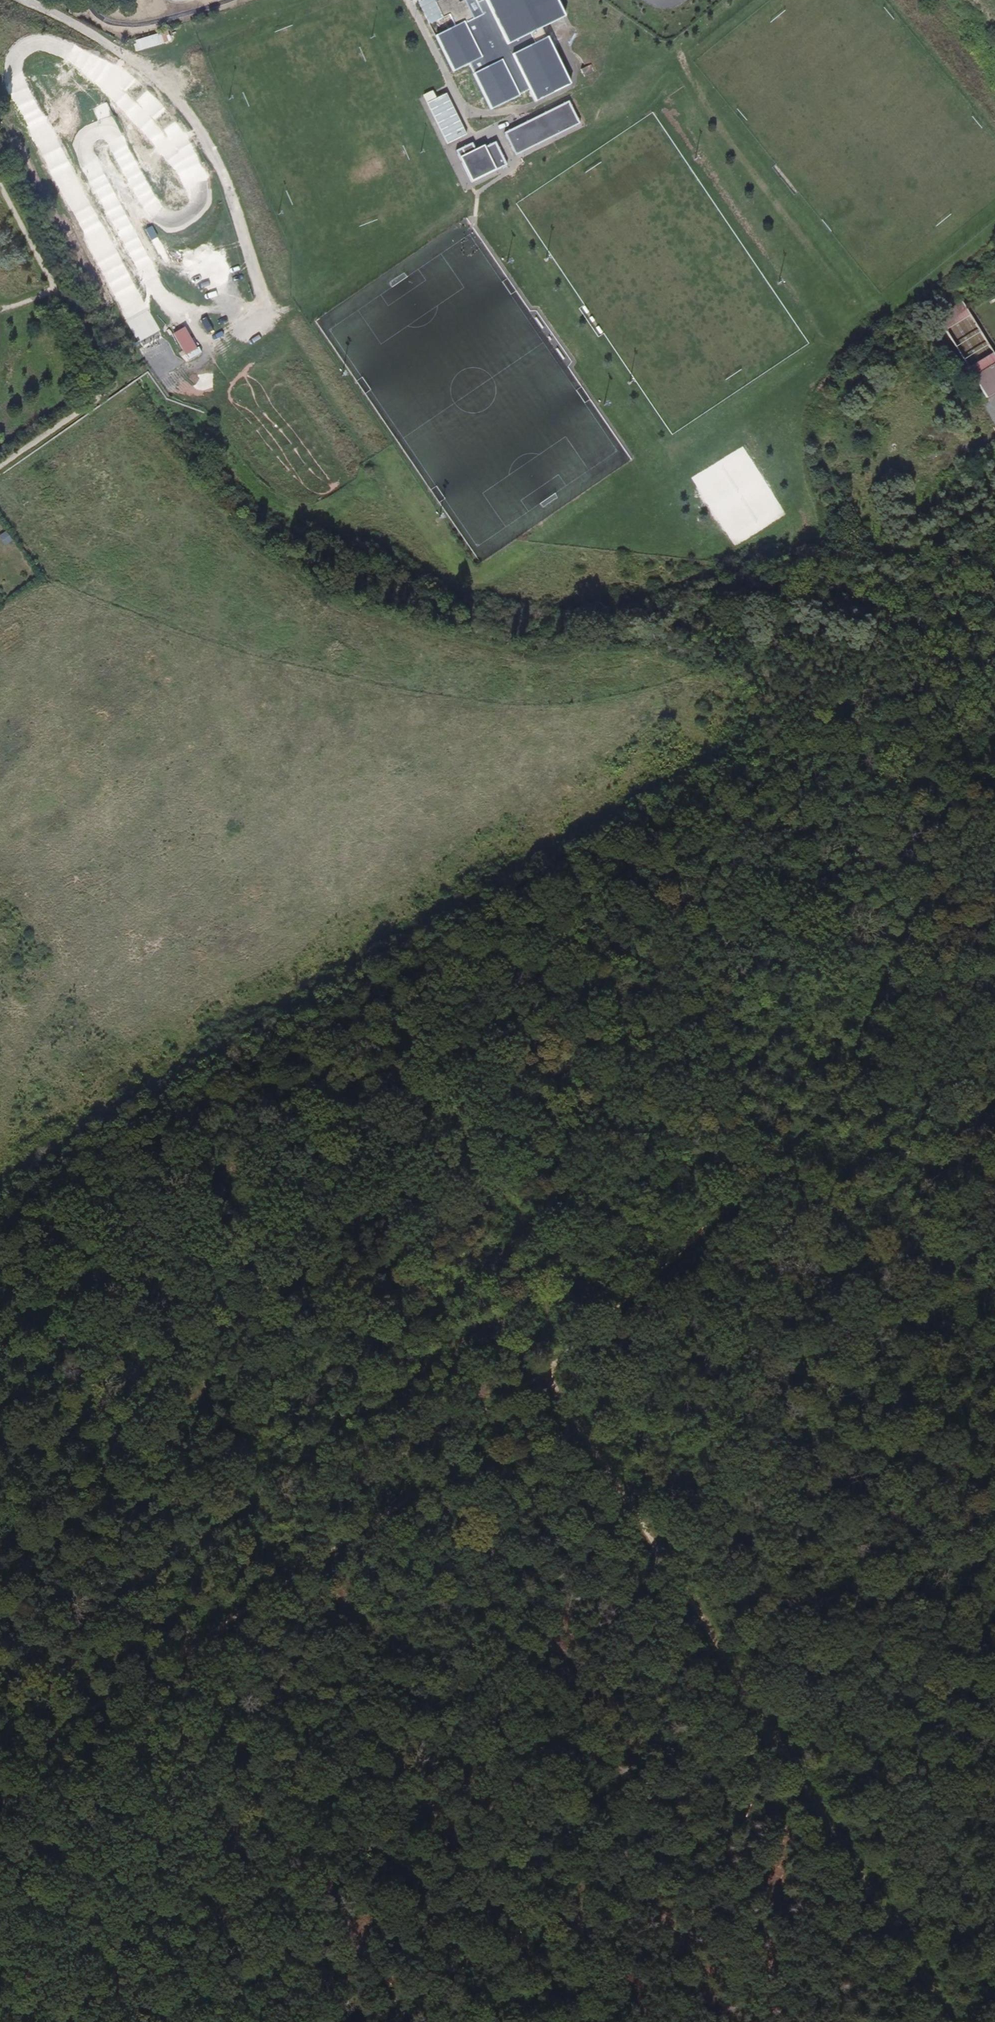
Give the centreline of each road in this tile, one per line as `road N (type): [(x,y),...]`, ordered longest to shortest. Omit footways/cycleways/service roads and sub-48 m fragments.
road 1 (track): [(21,0),(128,58),(178,102),(235,196),(261,279),(263,323),(181,373),(167,368),(152,341)]

